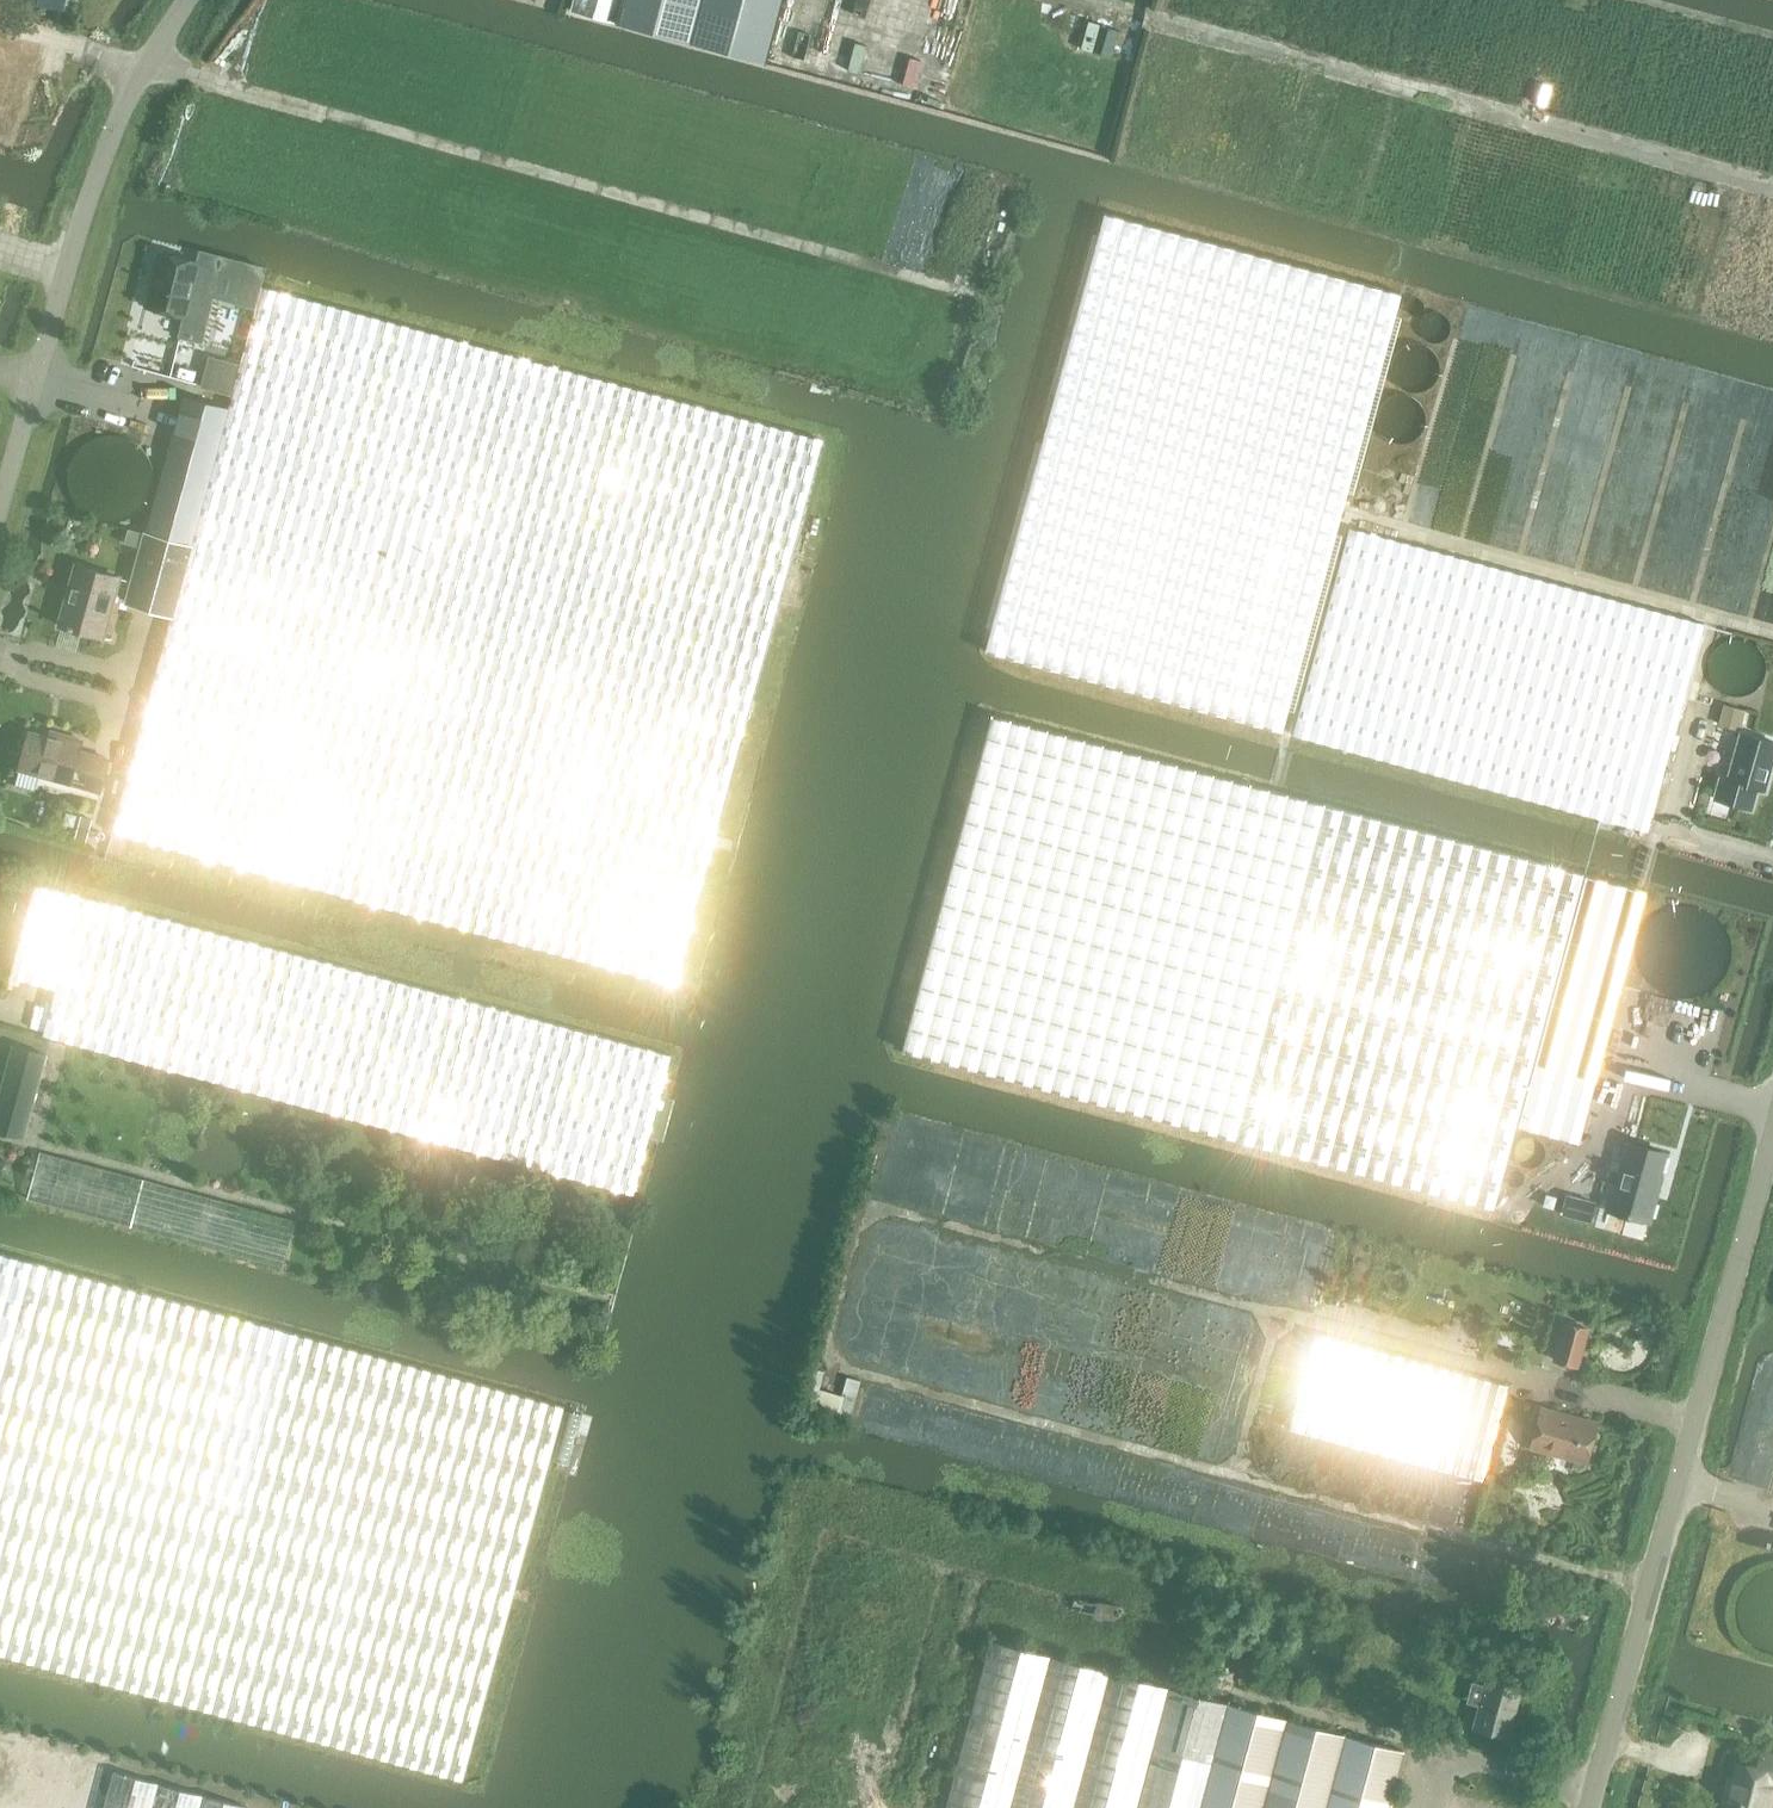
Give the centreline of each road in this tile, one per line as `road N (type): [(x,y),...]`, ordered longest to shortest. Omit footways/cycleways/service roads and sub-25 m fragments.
road 1 (unclassified): [(1597,1807),(1772,1171)]
road 2 (unclassified): [(0,504),(76,233),(143,63),(207,0)]

